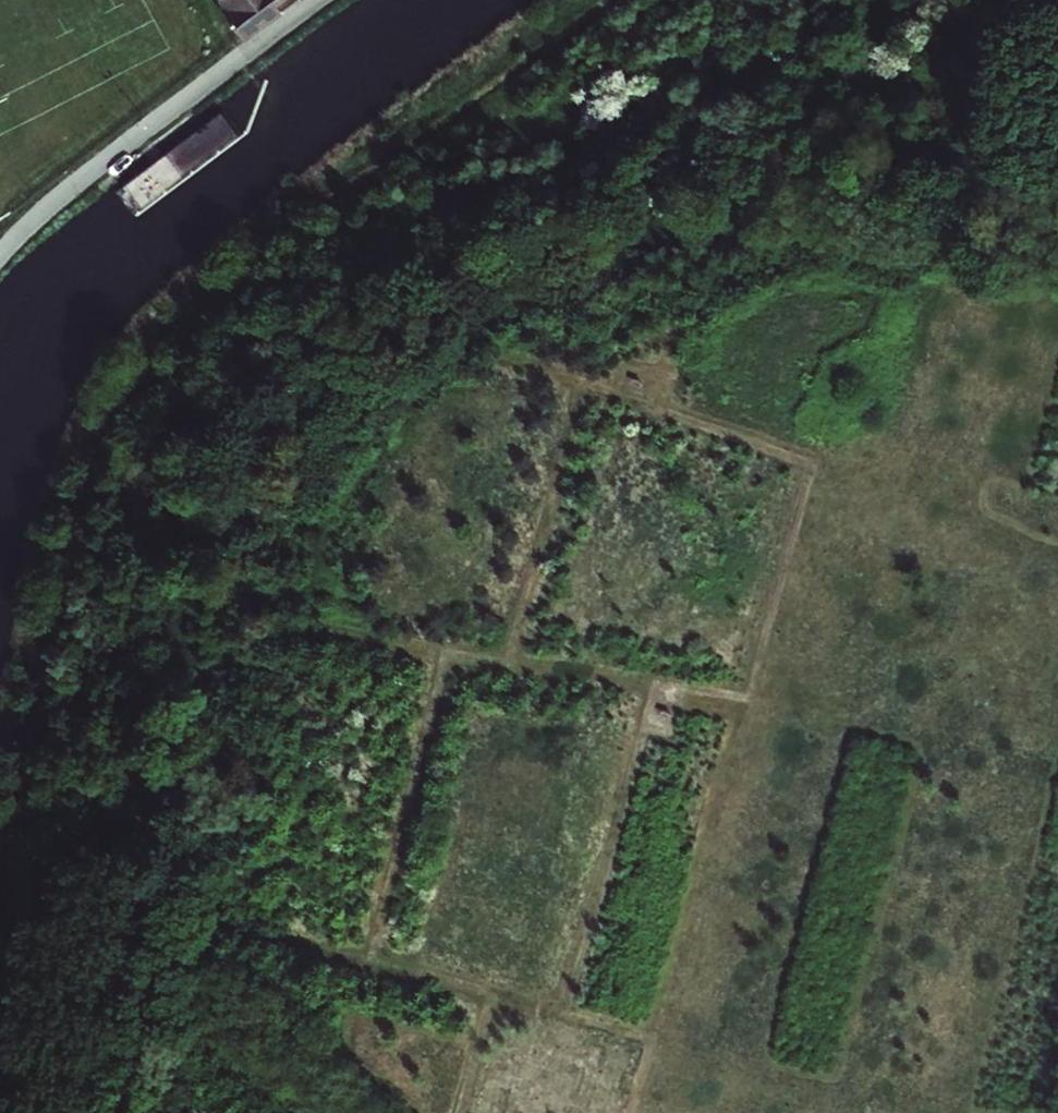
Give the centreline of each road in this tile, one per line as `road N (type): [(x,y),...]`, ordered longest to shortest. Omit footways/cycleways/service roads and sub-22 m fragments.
road 1 (residential): [(319,0),(84,177),(0,253)]

